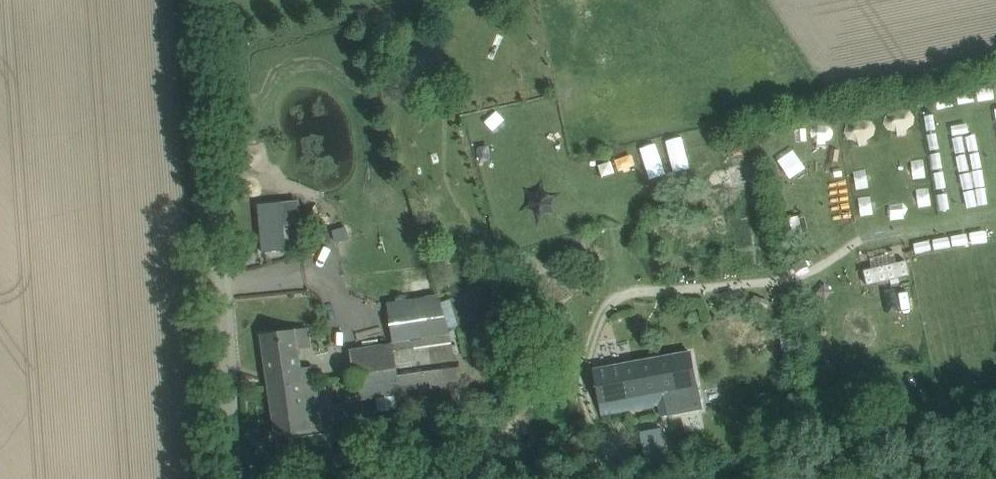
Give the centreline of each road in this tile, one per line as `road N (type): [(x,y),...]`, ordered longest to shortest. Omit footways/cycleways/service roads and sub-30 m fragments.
road 1 (unclassified): [(229,478),(191,0)]

